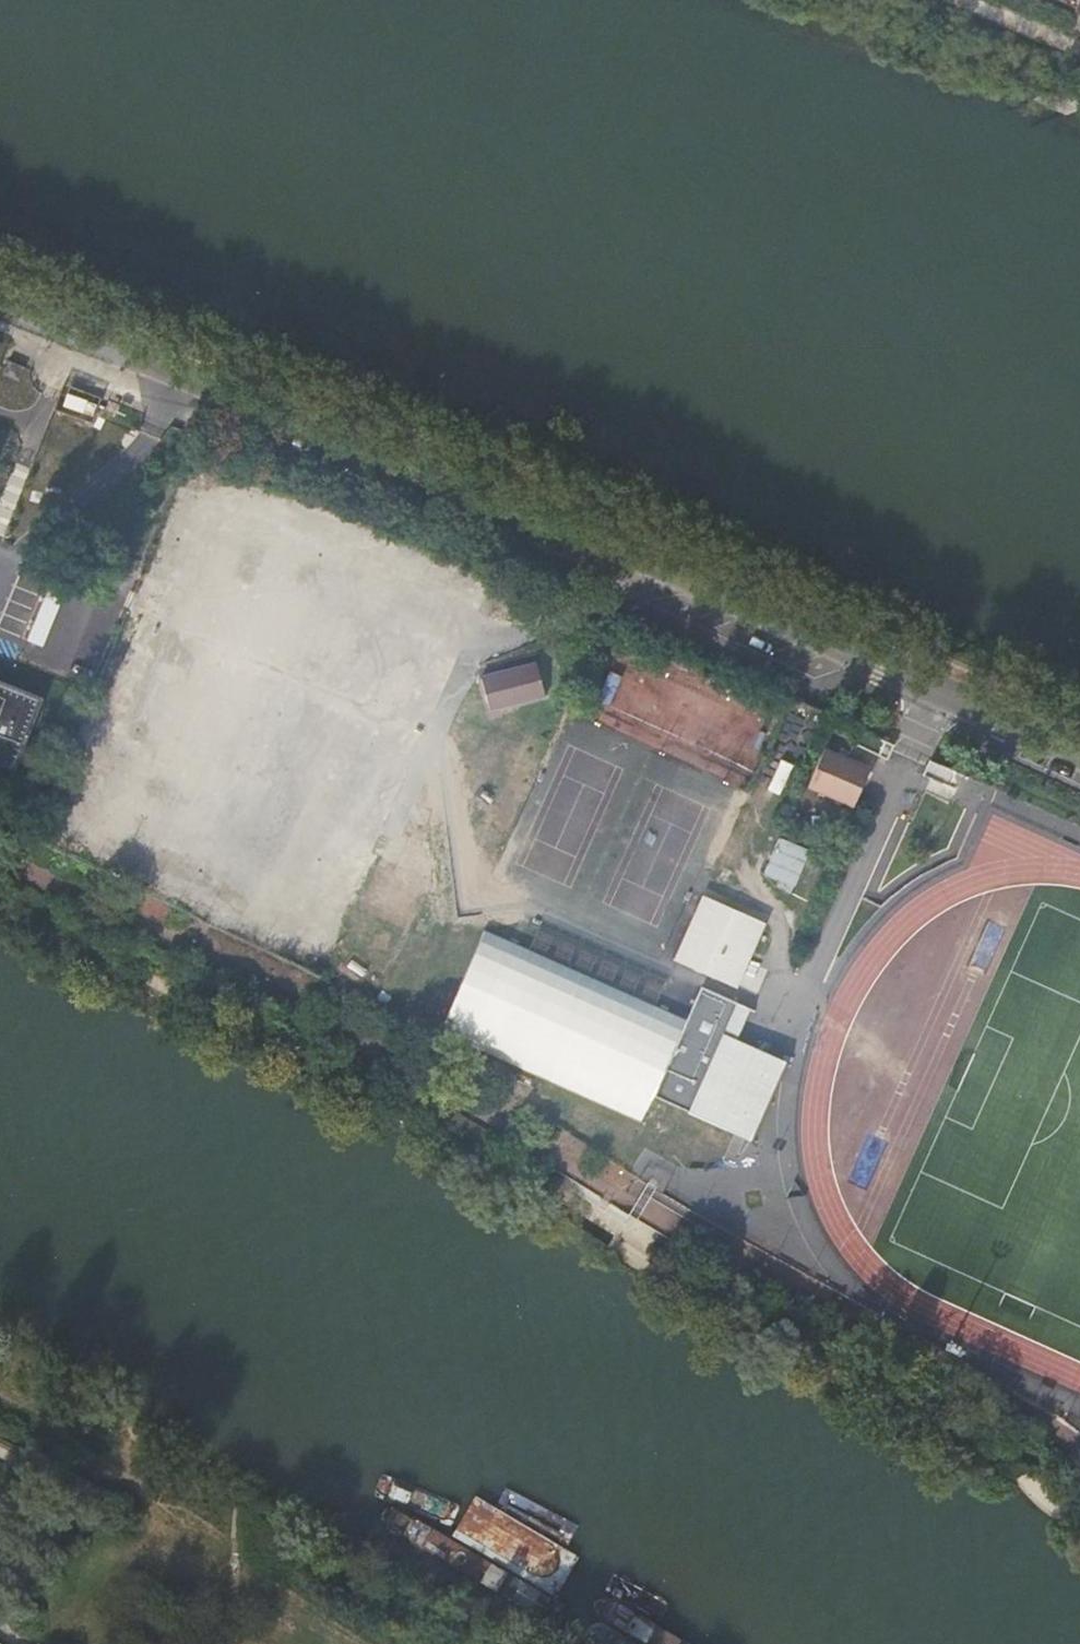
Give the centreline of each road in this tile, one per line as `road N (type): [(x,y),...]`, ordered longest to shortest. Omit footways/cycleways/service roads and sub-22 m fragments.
road 1 (tertiary): [(1079,753),(629,551),(0,300)]

